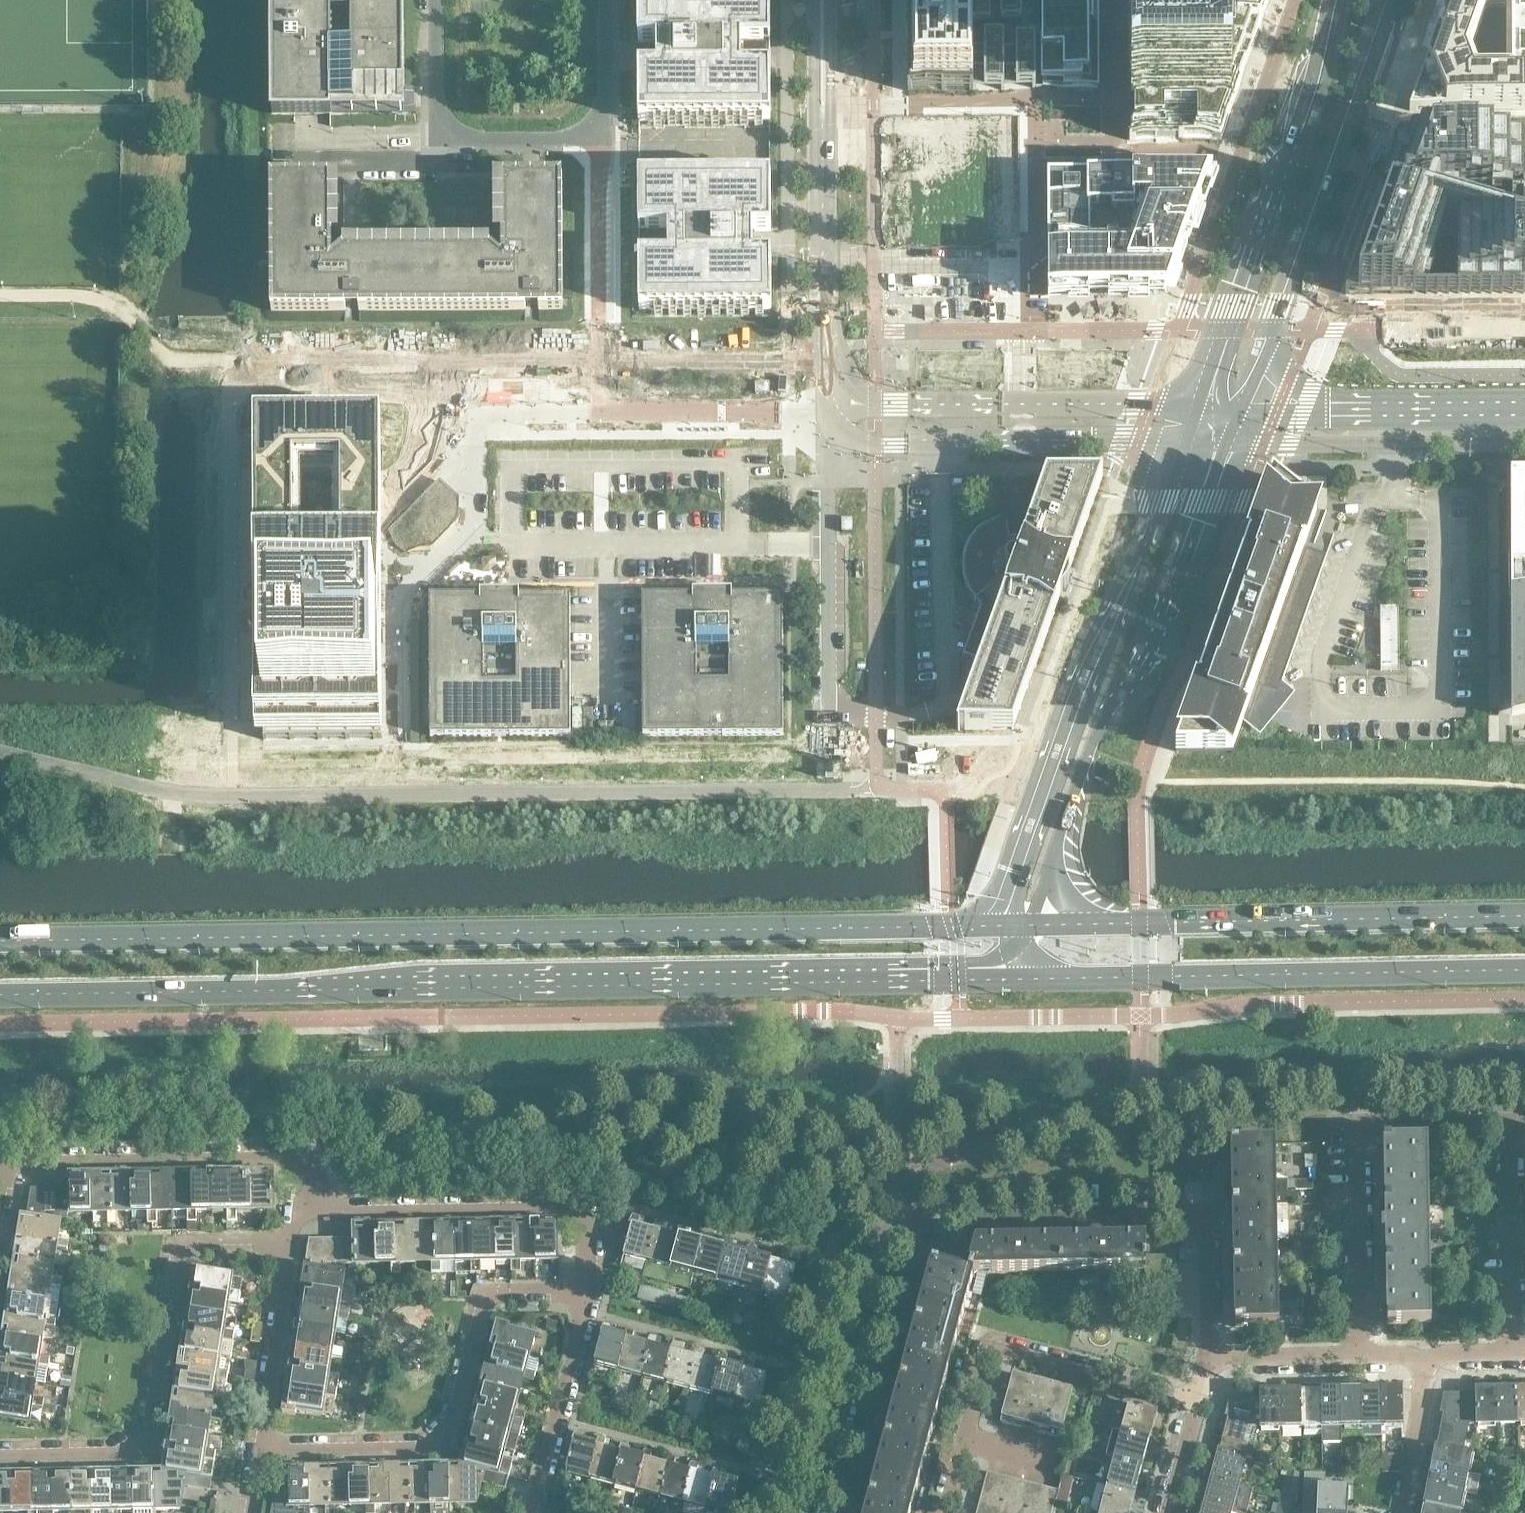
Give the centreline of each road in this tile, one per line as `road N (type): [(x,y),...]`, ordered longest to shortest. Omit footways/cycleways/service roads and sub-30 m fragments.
road 1 (primary): [(0,995),(1025,981)]
road 2 (primary): [(1010,926),(0,941)]
road 3 (tertiary): [(1044,925),(1072,804),(1107,714),(1170,600),(1239,417)]
road 4 (tertiary): [(1186,417),(1126,599),(1025,846),(1010,926)]
road 5 (primary): [(1025,981),(1524,970)]
road 6 (primary): [(1524,917),(1044,925)]
road 7 (residential): [(287,1246),(181,1247),(145,1458),(0,1457)]
road 8 (residential): [(1208,1359),(1206,1217),(901,1223)]
road 9 (residential): [(585,1300),(487,1299),(446,1453),(260,1461)]
road 10 (tertiary): [(1337,0),(1186,417)]
road 11 (tertiary): [(1239,417),(1388,0)]
road 12 (tertiary): [(838,412),(826,365),(823,0)]
road 13 (residential): [(941,1512),(981,1338),(1196,1396)]
road 14 (residential): [(1358,1357),(1359,1125),(1507,1122)]
road 15 (residential): [(585,1300),(588,1220),(571,1209),(333,1209),(315,1197)]
road 16 (tertiary): [(838,412),(873,420),(1186,417)]
road 17 (residential): [(10,1166),(290,1159),(315,1197)]
road 18 (residential): [(814,1512),(883,1249),(901,1223)]
road 19 (unclassified): [(436,0),(436,136),(602,137)]
road 20 (tertiary): [(1239,417),(1524,415)]
road 21 (unclassified): [(599,413),(602,137)]
road 22 (unclassified): [(599,413),(476,414),(476,534)]
road 23 (residential): [(1509,1353),(1507,1122)]
road 24 (unclassified): [(824,414),(599,413)]
road 25 (residential): [(530,1512),(585,1300)]
road 26 (residential): [(260,1461),(287,1246)]
road 27 (residential): [(1396,1512),(1427,1356)]
road 28 (residential): [(1208,1359),(1358,1357)]
road 29 (unclassified): [(602,137),(603,0)]
road 30 (residential): [(1166,1512),(1196,1396)]

